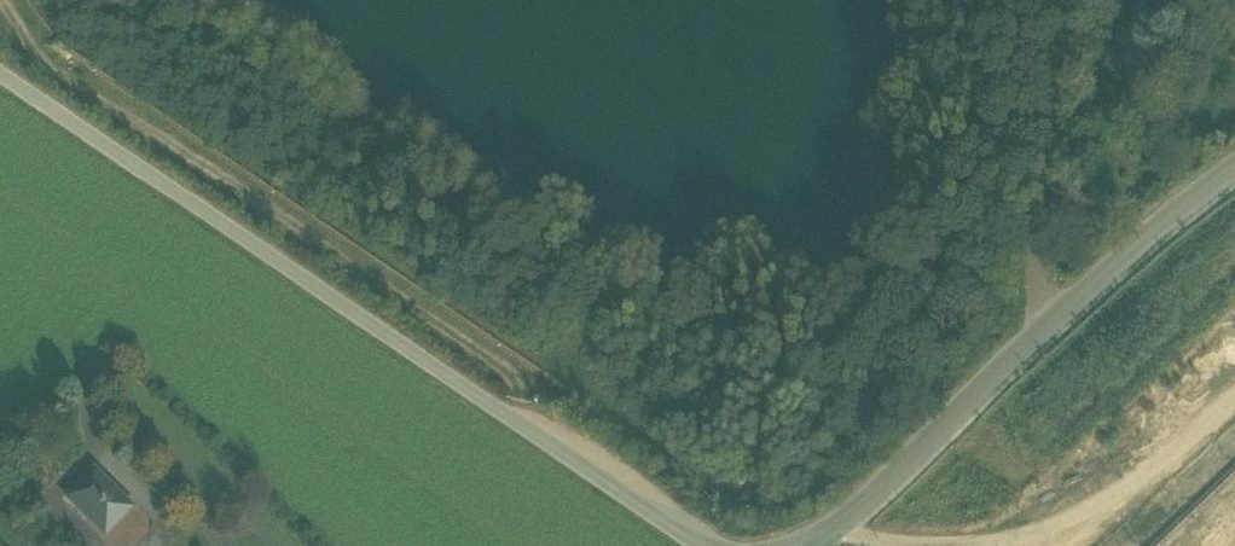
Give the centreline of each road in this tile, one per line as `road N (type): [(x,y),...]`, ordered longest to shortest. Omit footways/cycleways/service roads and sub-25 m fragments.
road 1 (unclassified): [(1054,319),(812,545)]
road 2 (unclassified): [(1054,319),(1031,295),(1052,0)]
road 3 (unclassified): [(1234,171),(1054,319)]

